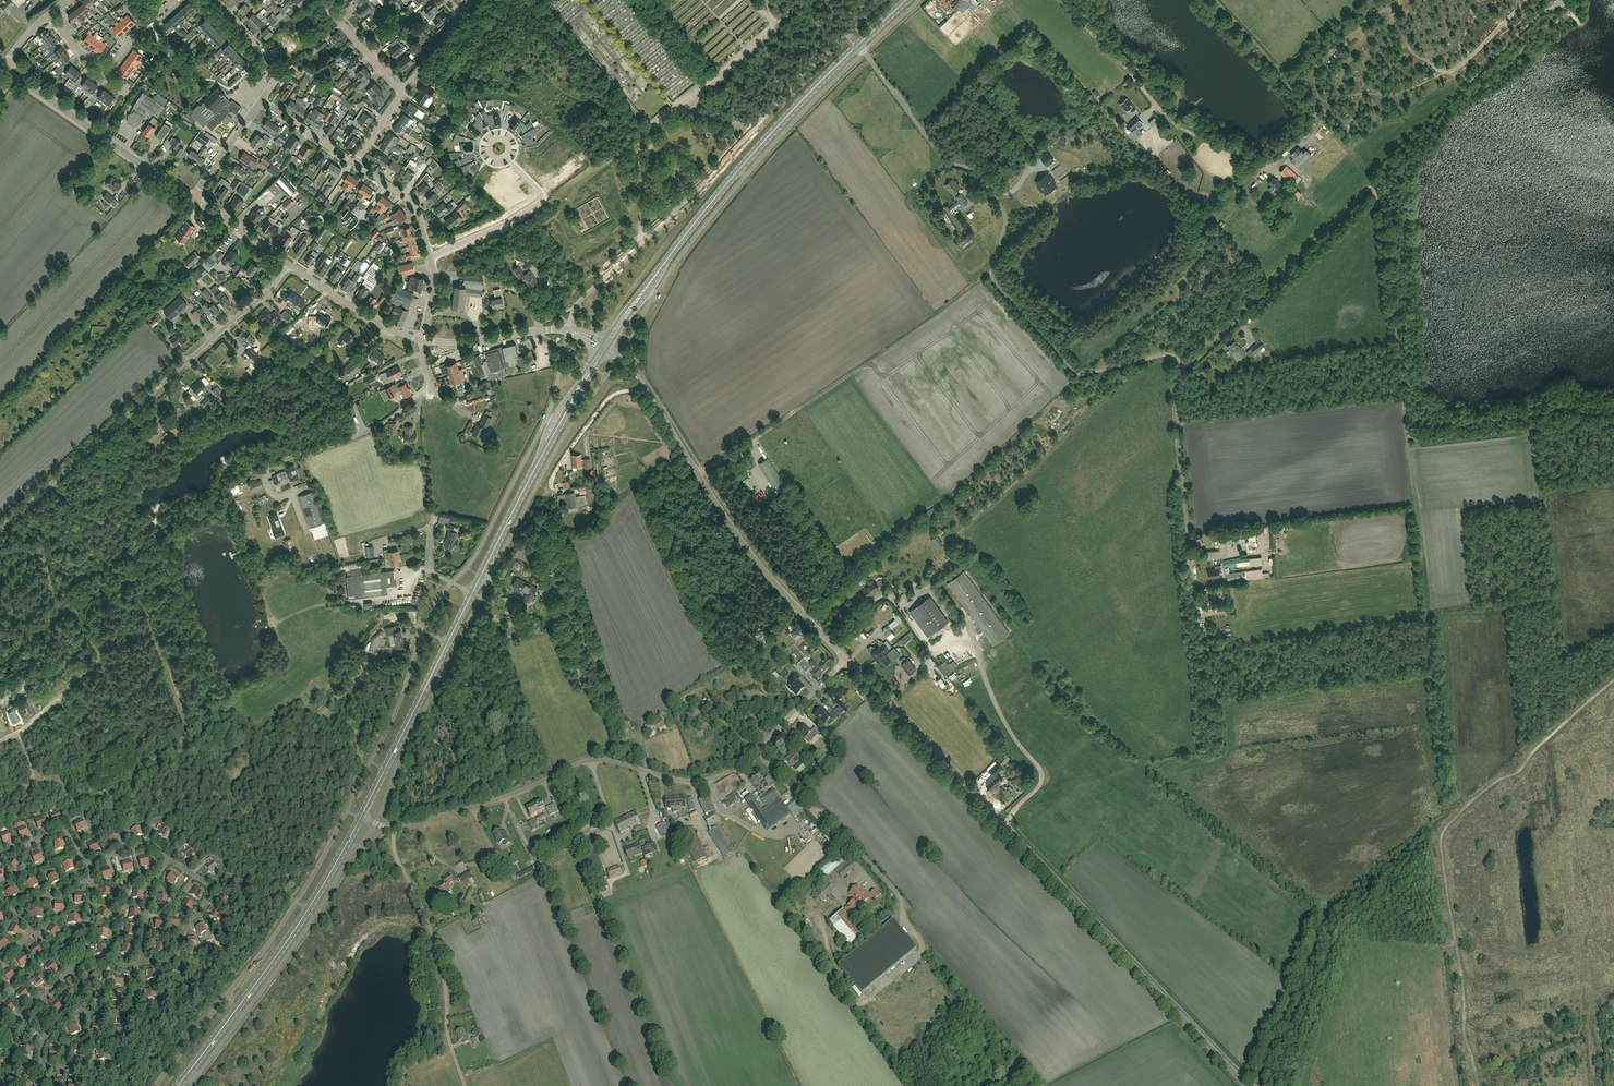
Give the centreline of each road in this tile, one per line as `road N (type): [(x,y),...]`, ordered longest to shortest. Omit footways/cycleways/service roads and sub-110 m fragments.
road 1 (tertiary): [(1245,1085),(846,660)]
road 2 (unclassified): [(361,817),(408,827),(608,760),(693,782),(720,778),(846,660)]
road 3 (unclassified): [(858,46),(948,164),(991,186),(1005,220),(992,276),(1073,370),(1167,354),(1183,367)]
road 4 (primary): [(361,817),(520,497),(605,347)]
road 5 (track): [(1478,1085),(1442,834),(1613,680)]
road 6 (tertiary): [(846,660),(749,550),(641,384),(605,347)]
road 7 (primary): [(605,347),(726,185),(858,46)]
road 8 (unclassified): [(0,529),(289,265)]
road 9 (primary): [(177,1085),(285,943),(361,817)]
road 10 (track): [(1274,173),(1174,123),(1061,0)]
road 11 (unclassified): [(1372,184),(1183,367)]
road 12 (tertiary): [(192,199),(3,67)]
road 13 (unclassified): [(1183,367),(1176,417),(1195,592)]
road 14 (residential): [(430,257),(541,201),(506,155)]
road 15 (track): [(658,122),(642,123),(543,0)]
road 16 (unclassified): [(756,128),(641,245)]
road 17 (tertiary): [(424,340),(387,328),(289,265)]
road 18 (residential): [(260,102),(276,69),(213,0)]
road 19 (residential): [(430,257),(410,202),(355,164)]

